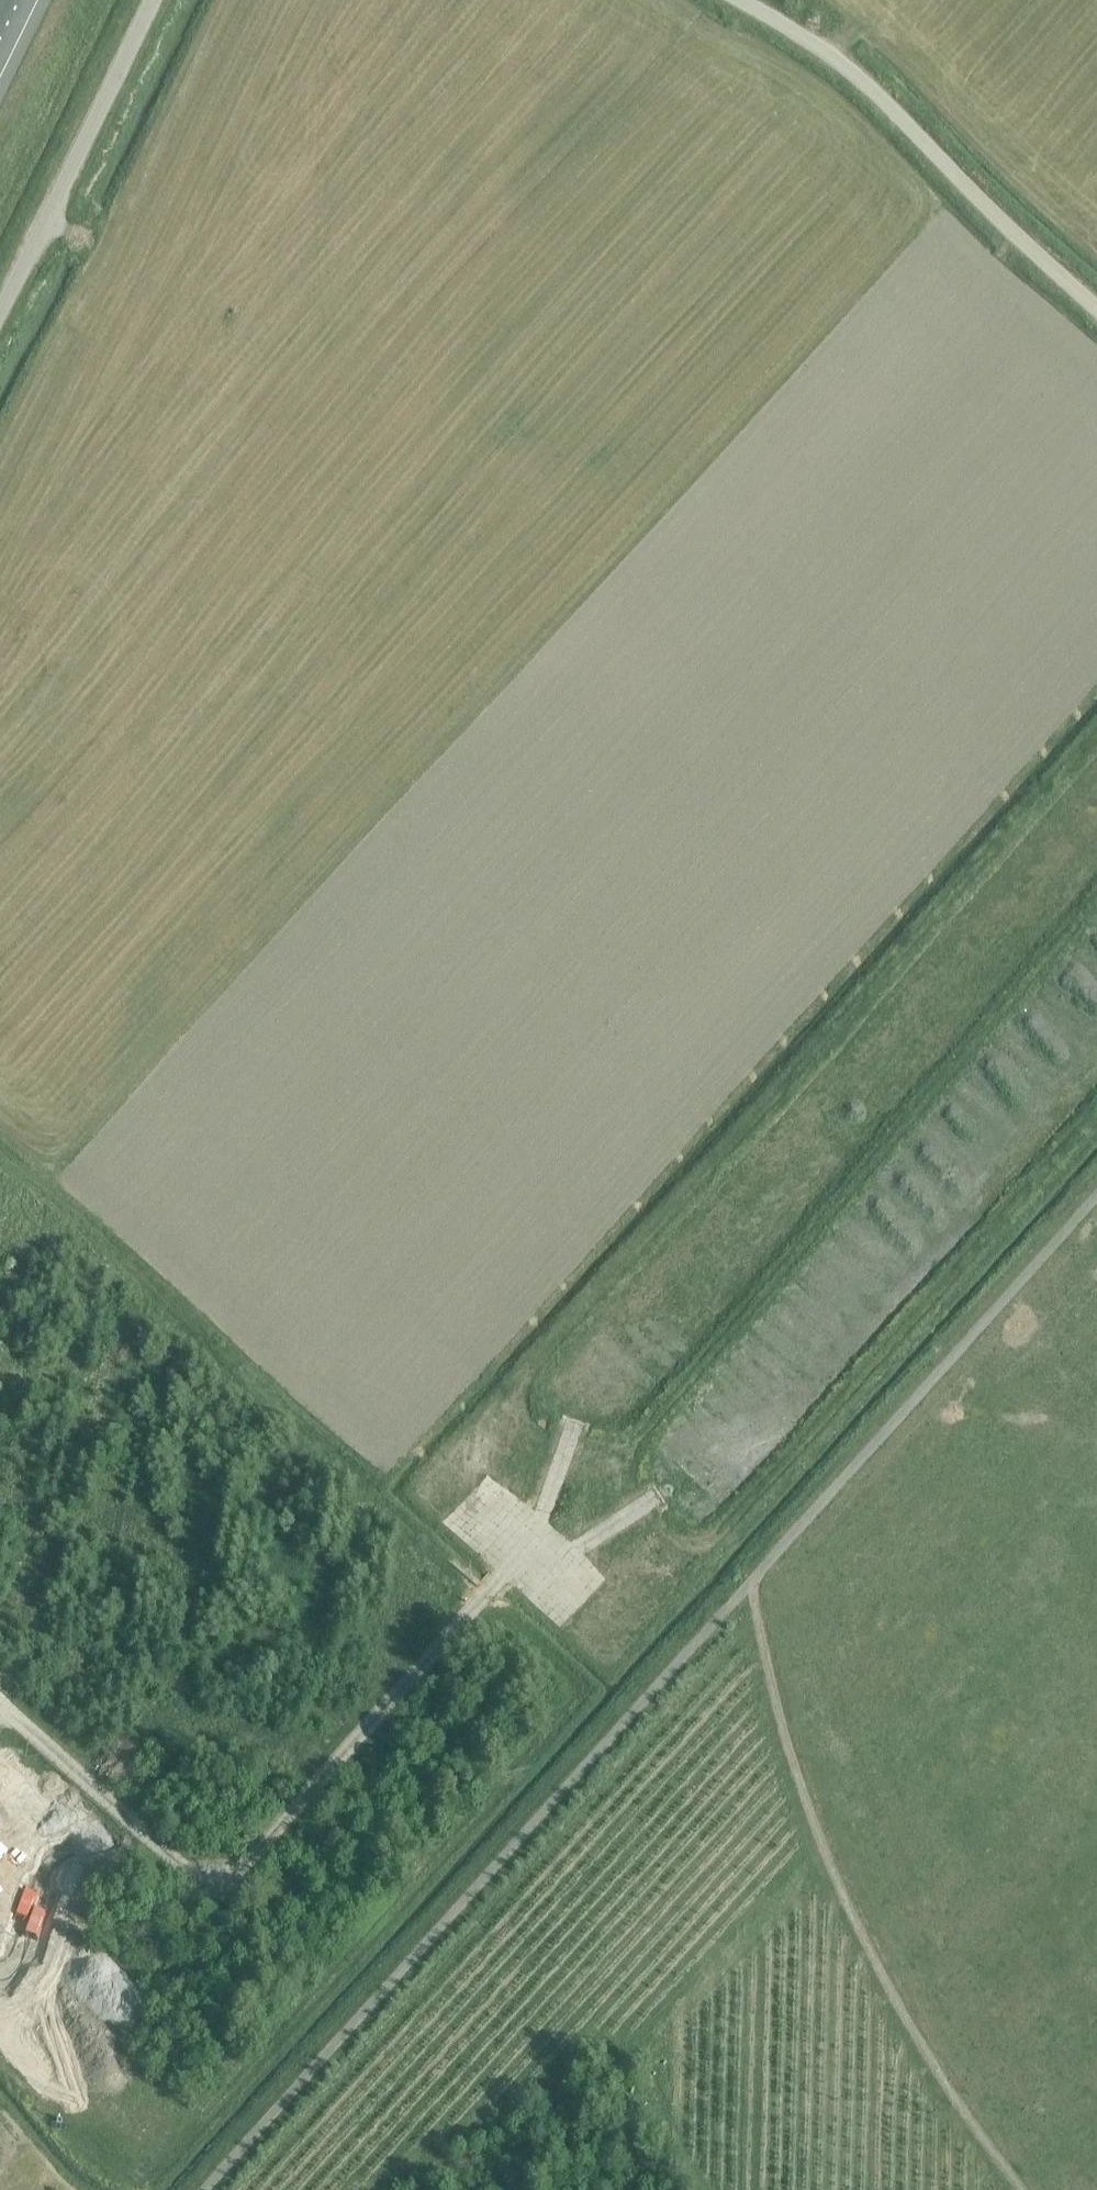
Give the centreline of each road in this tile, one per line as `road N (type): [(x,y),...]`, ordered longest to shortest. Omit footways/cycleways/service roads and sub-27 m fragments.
road 1 (track): [(525,1556),(235,1870),(190,1871),(0,1708)]
road 2 (unclassified): [(0,302),(152,0)]
road 3 (track): [(575,1424),(525,1556),(578,1546),(656,1497)]

